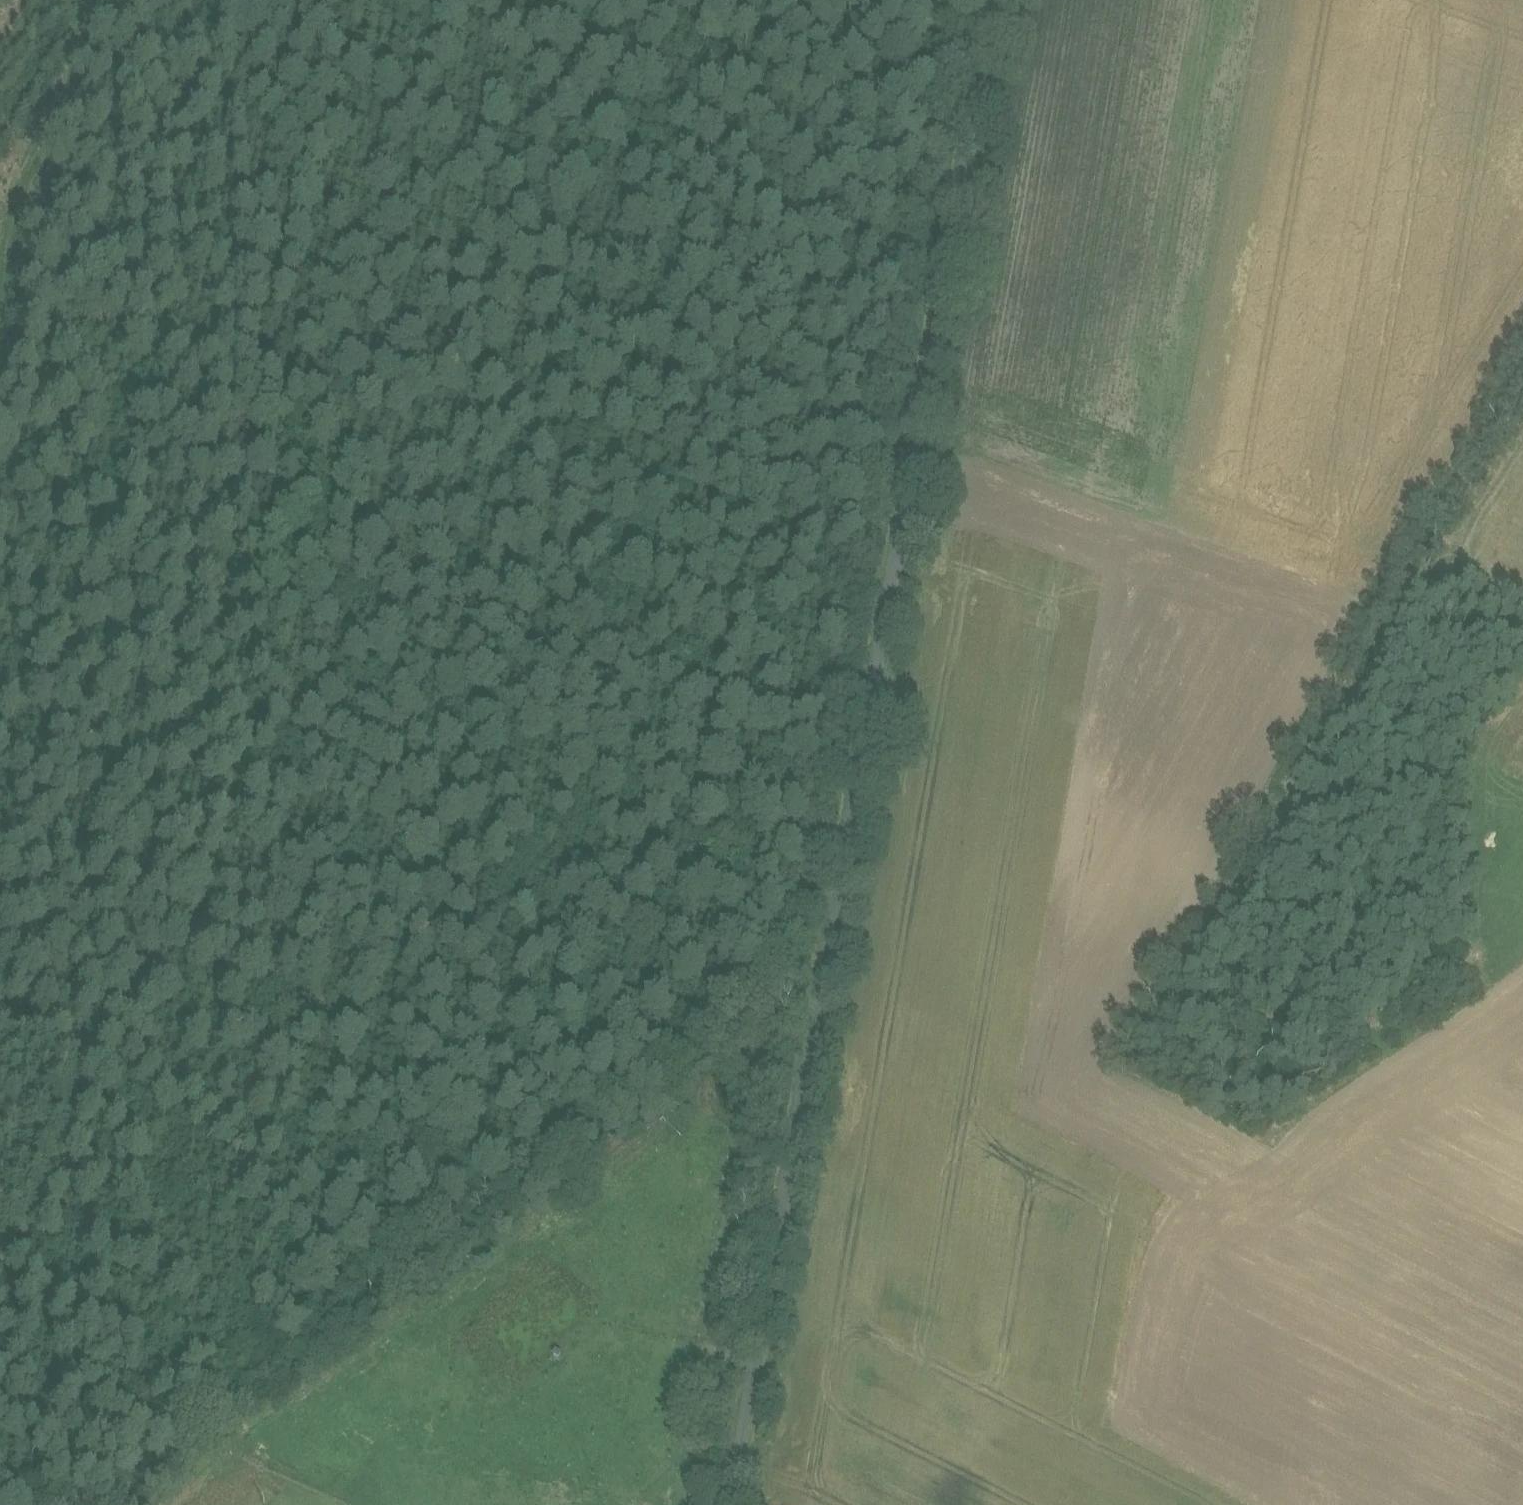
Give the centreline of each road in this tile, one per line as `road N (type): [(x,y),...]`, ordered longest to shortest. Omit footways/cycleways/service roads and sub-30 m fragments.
road 1 (residential): [(993,0),(732,1504)]

